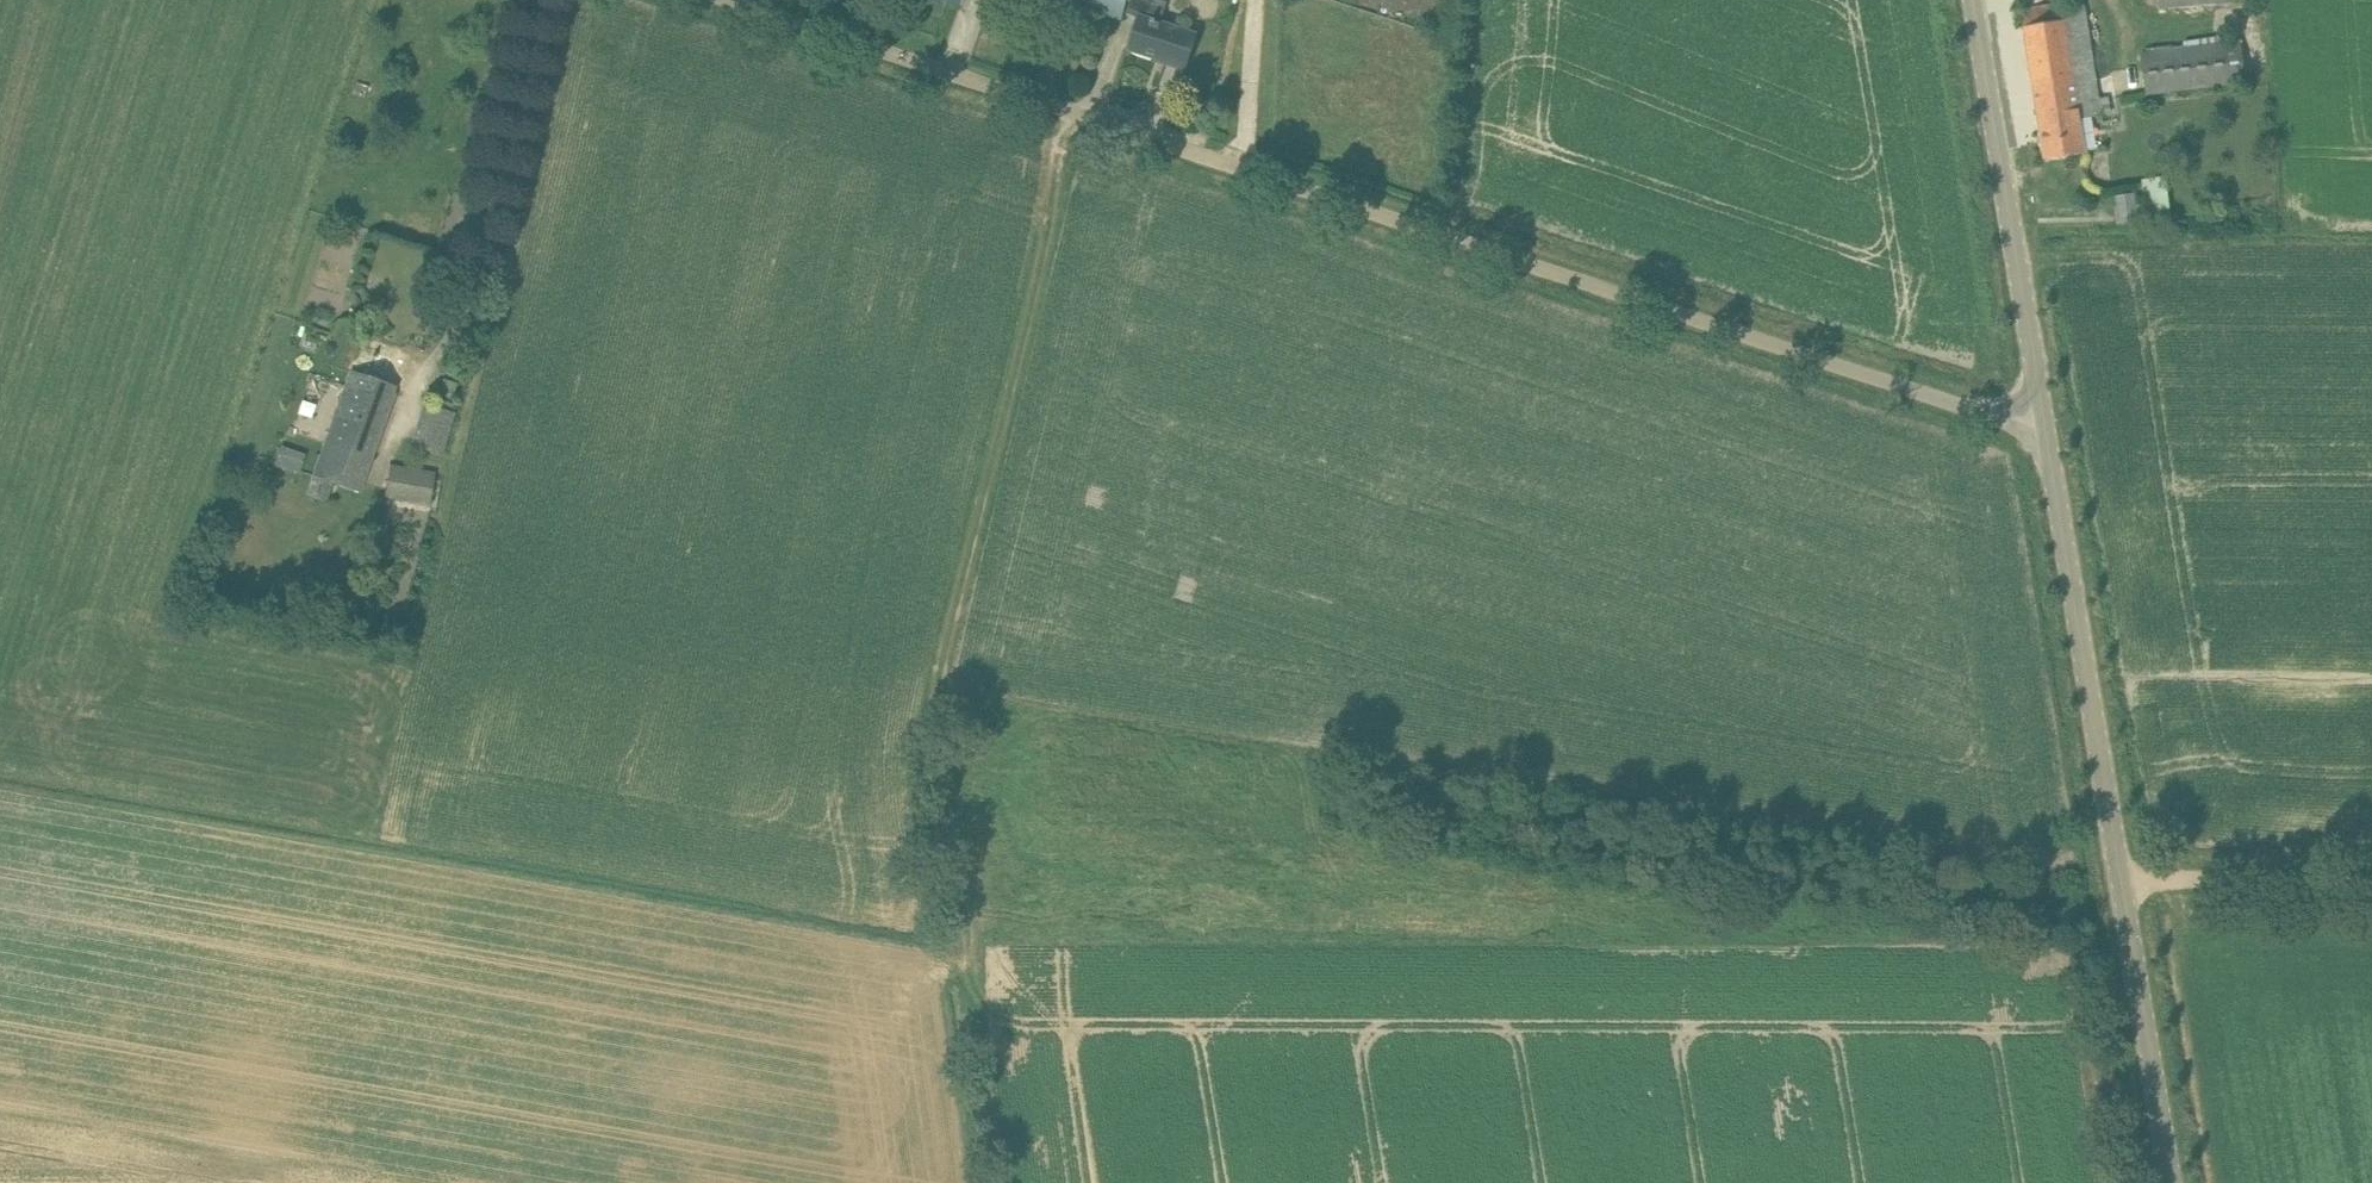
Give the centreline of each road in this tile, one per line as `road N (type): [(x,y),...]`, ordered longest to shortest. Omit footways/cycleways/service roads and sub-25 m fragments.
road 1 (unclassified): [(2045,423),(1940,398),(733,0)]
road 2 (track): [(965,957),(931,709),(1075,113)]
road 3 (tertiary): [(2170,1182),(2045,423)]
road 4 (tertiary): [(2045,423),(1976,0)]
road 5 (track): [(2371,885),(2121,883)]

